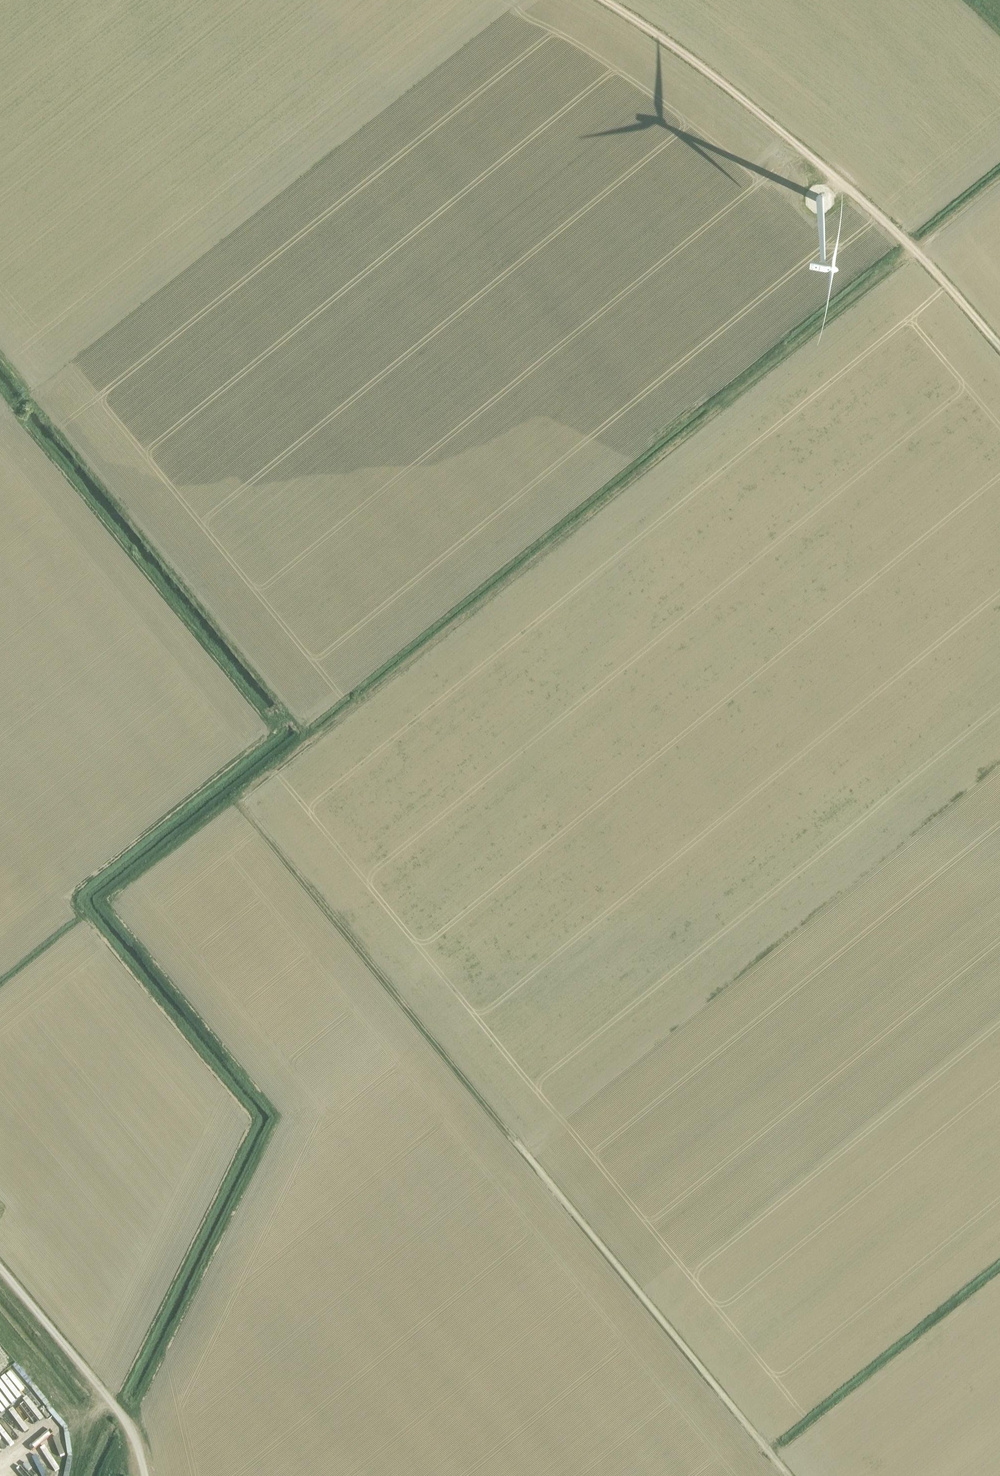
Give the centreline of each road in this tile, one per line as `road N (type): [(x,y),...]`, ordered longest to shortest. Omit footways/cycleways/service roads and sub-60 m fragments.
road 1 (track): [(999,347),(851,189),(688,57),(602,0)]
road 2 (track): [(145,1475),(124,1421),(0,1270)]

